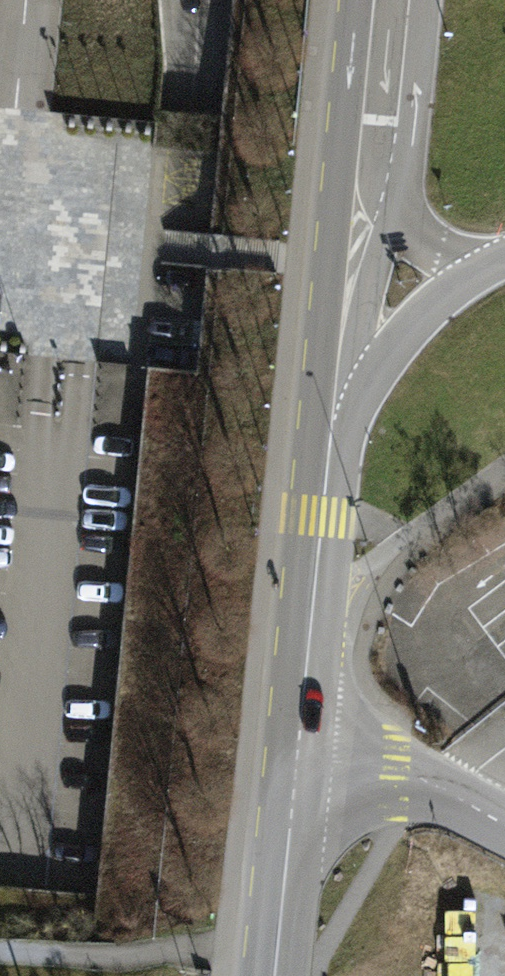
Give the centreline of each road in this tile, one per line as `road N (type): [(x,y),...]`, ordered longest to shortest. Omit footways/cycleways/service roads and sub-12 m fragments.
road 1 (primary): [(357,138),(326,484)]
road 2 (motorway): [(326,484),(354,415),(409,329),(440,299),(504,259)]
road 3 (primary): [(326,484),(300,757)]
road 4 (residential): [(300,757),(394,769),(504,825)]
road 5 (motorway): [(357,138),(412,232),(455,254),(504,259)]
road 6 (primary): [(300,757),(278,953)]
road 7 (primary): [(369,0),(357,138)]

